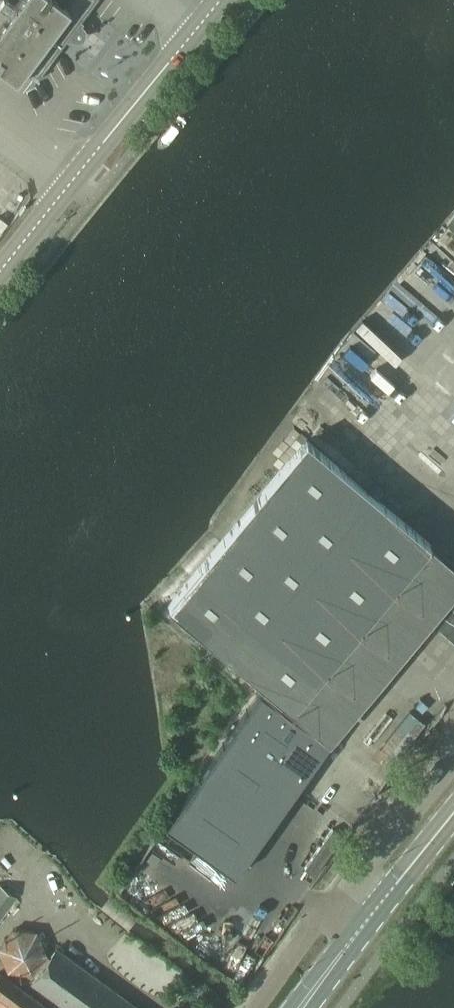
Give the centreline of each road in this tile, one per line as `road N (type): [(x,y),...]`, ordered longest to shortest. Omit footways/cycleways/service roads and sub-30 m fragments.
road 1 (tertiary): [(0,276),(226,0)]
road 2 (unclassified): [(343,894),(453,758)]
road 3 (unclassified): [(255,1007),(343,894)]
road 4 (primary): [(373,914),(453,814)]

